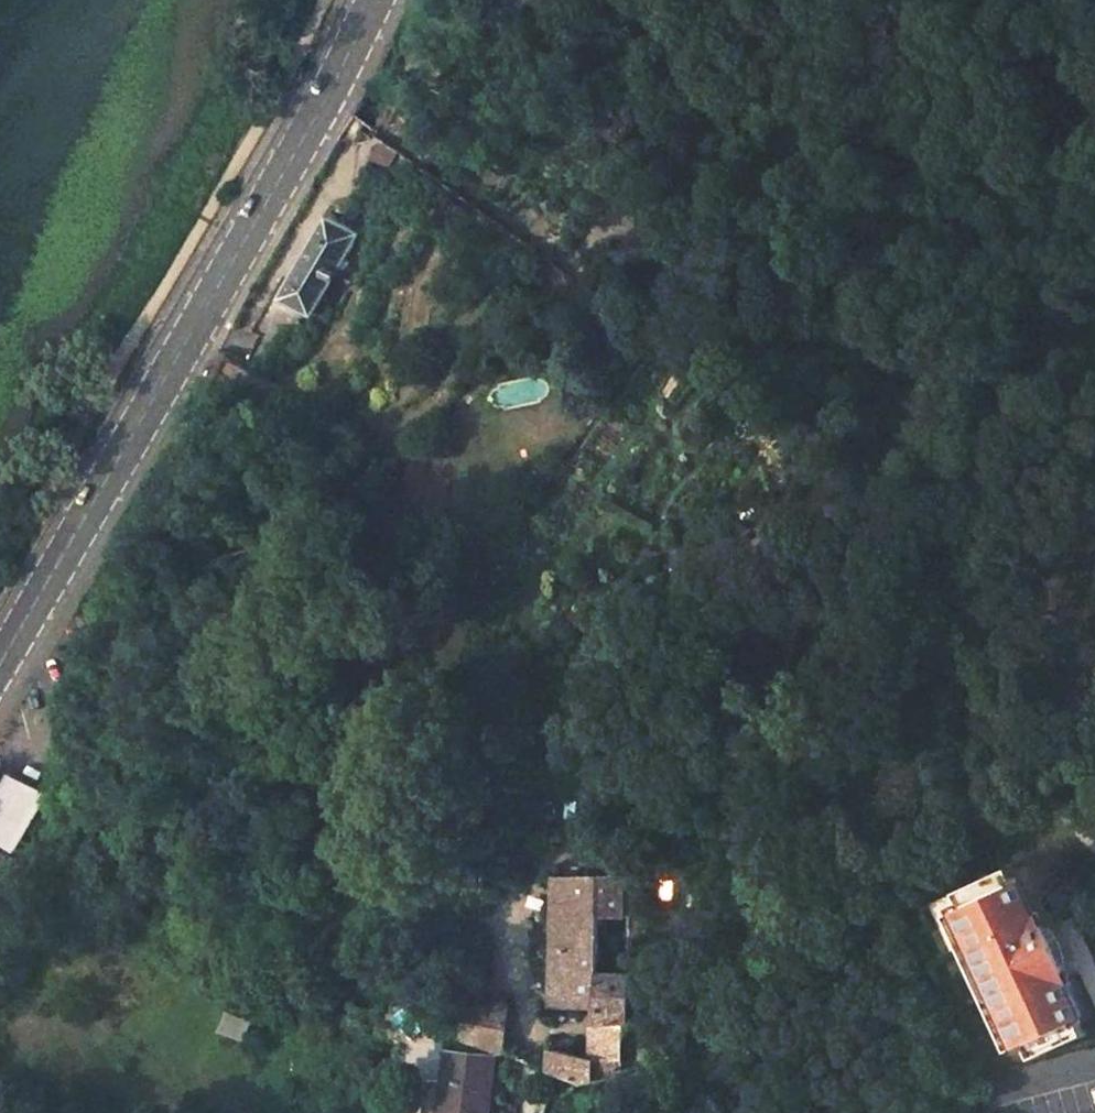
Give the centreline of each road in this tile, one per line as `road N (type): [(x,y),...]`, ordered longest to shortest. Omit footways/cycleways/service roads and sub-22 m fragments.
road 1 (primary): [(0,664),(324,99),(372,0)]

